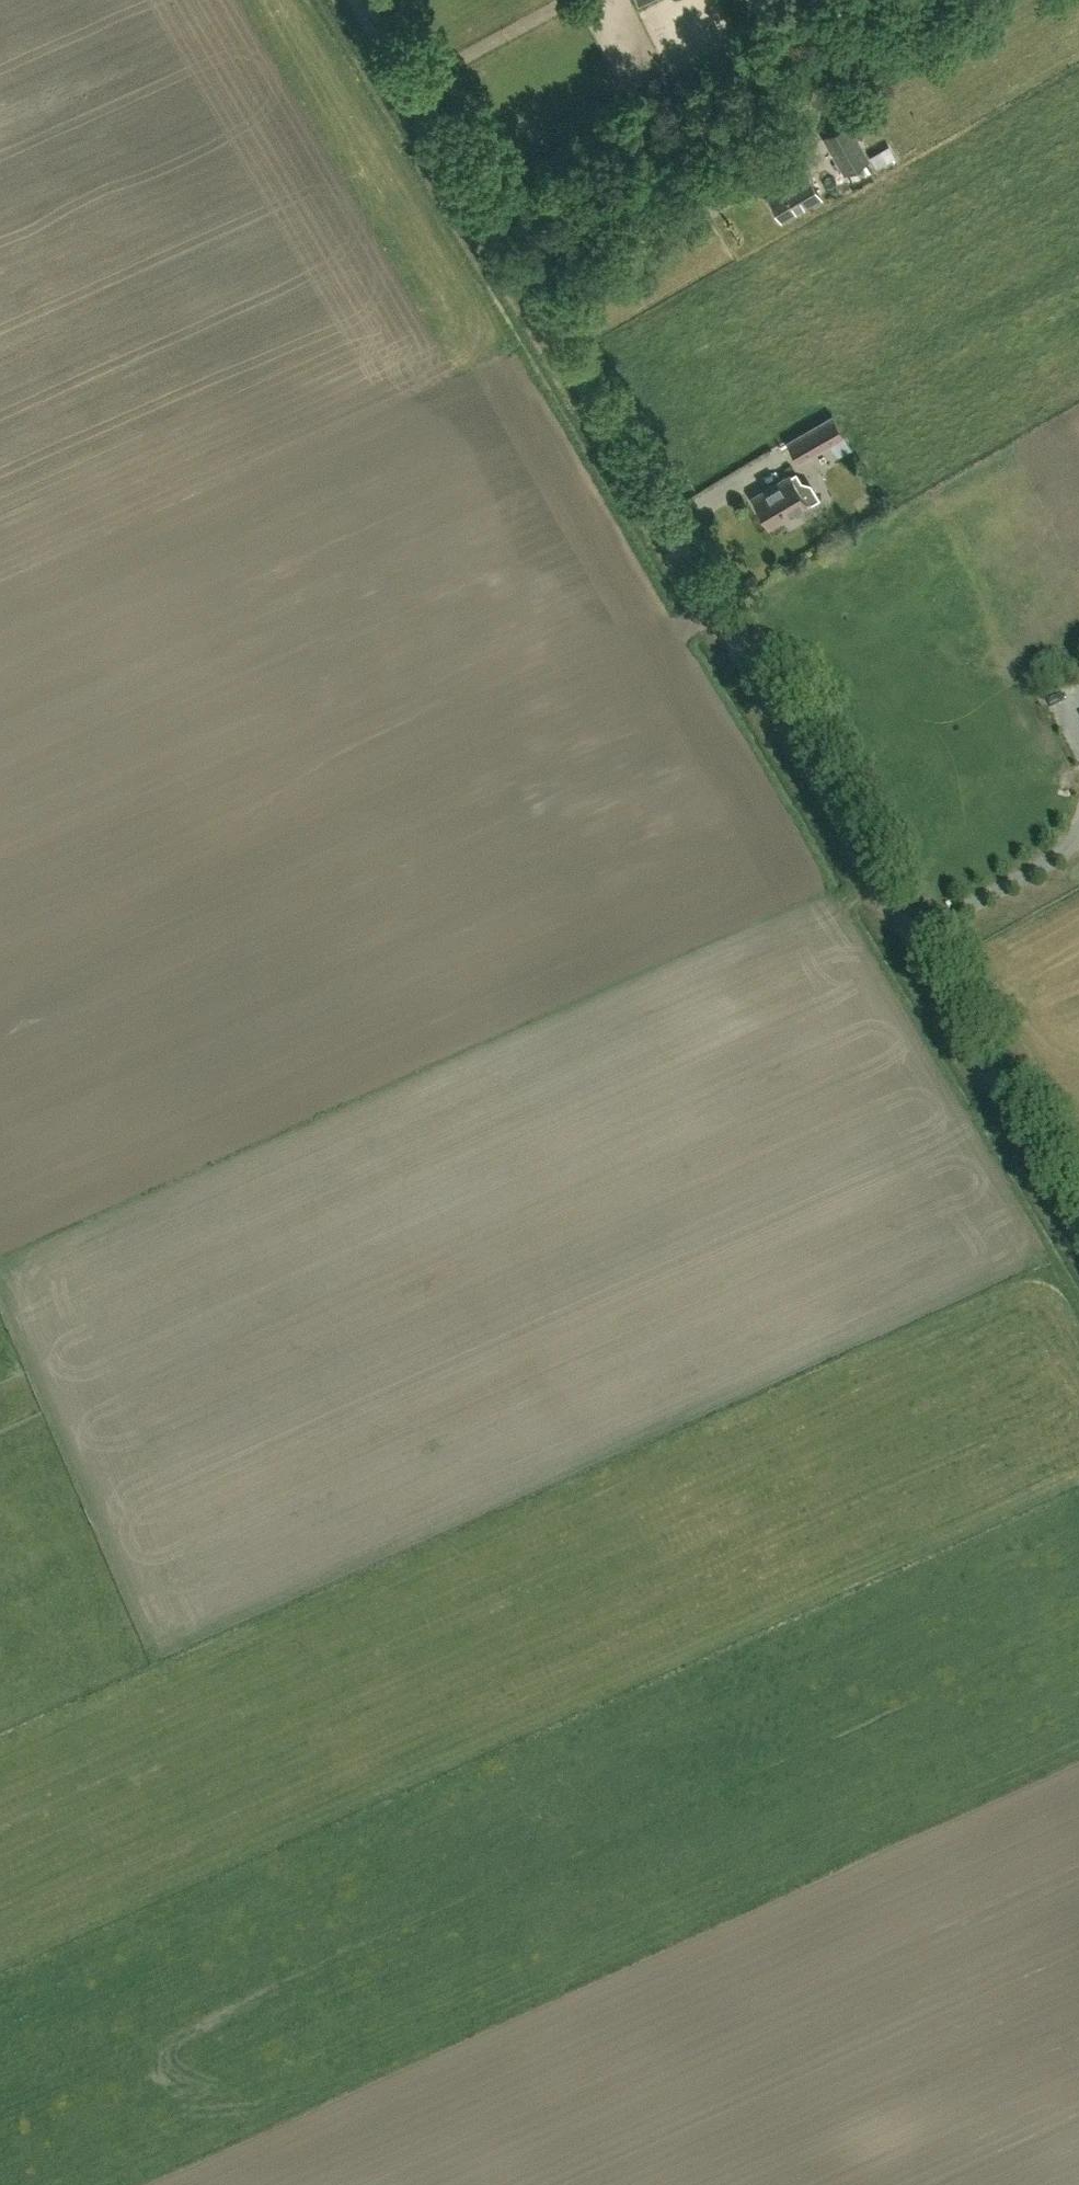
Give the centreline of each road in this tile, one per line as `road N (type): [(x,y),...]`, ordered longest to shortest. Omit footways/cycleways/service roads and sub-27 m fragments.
road 1 (unclassified): [(1078,1226),(358,0)]

